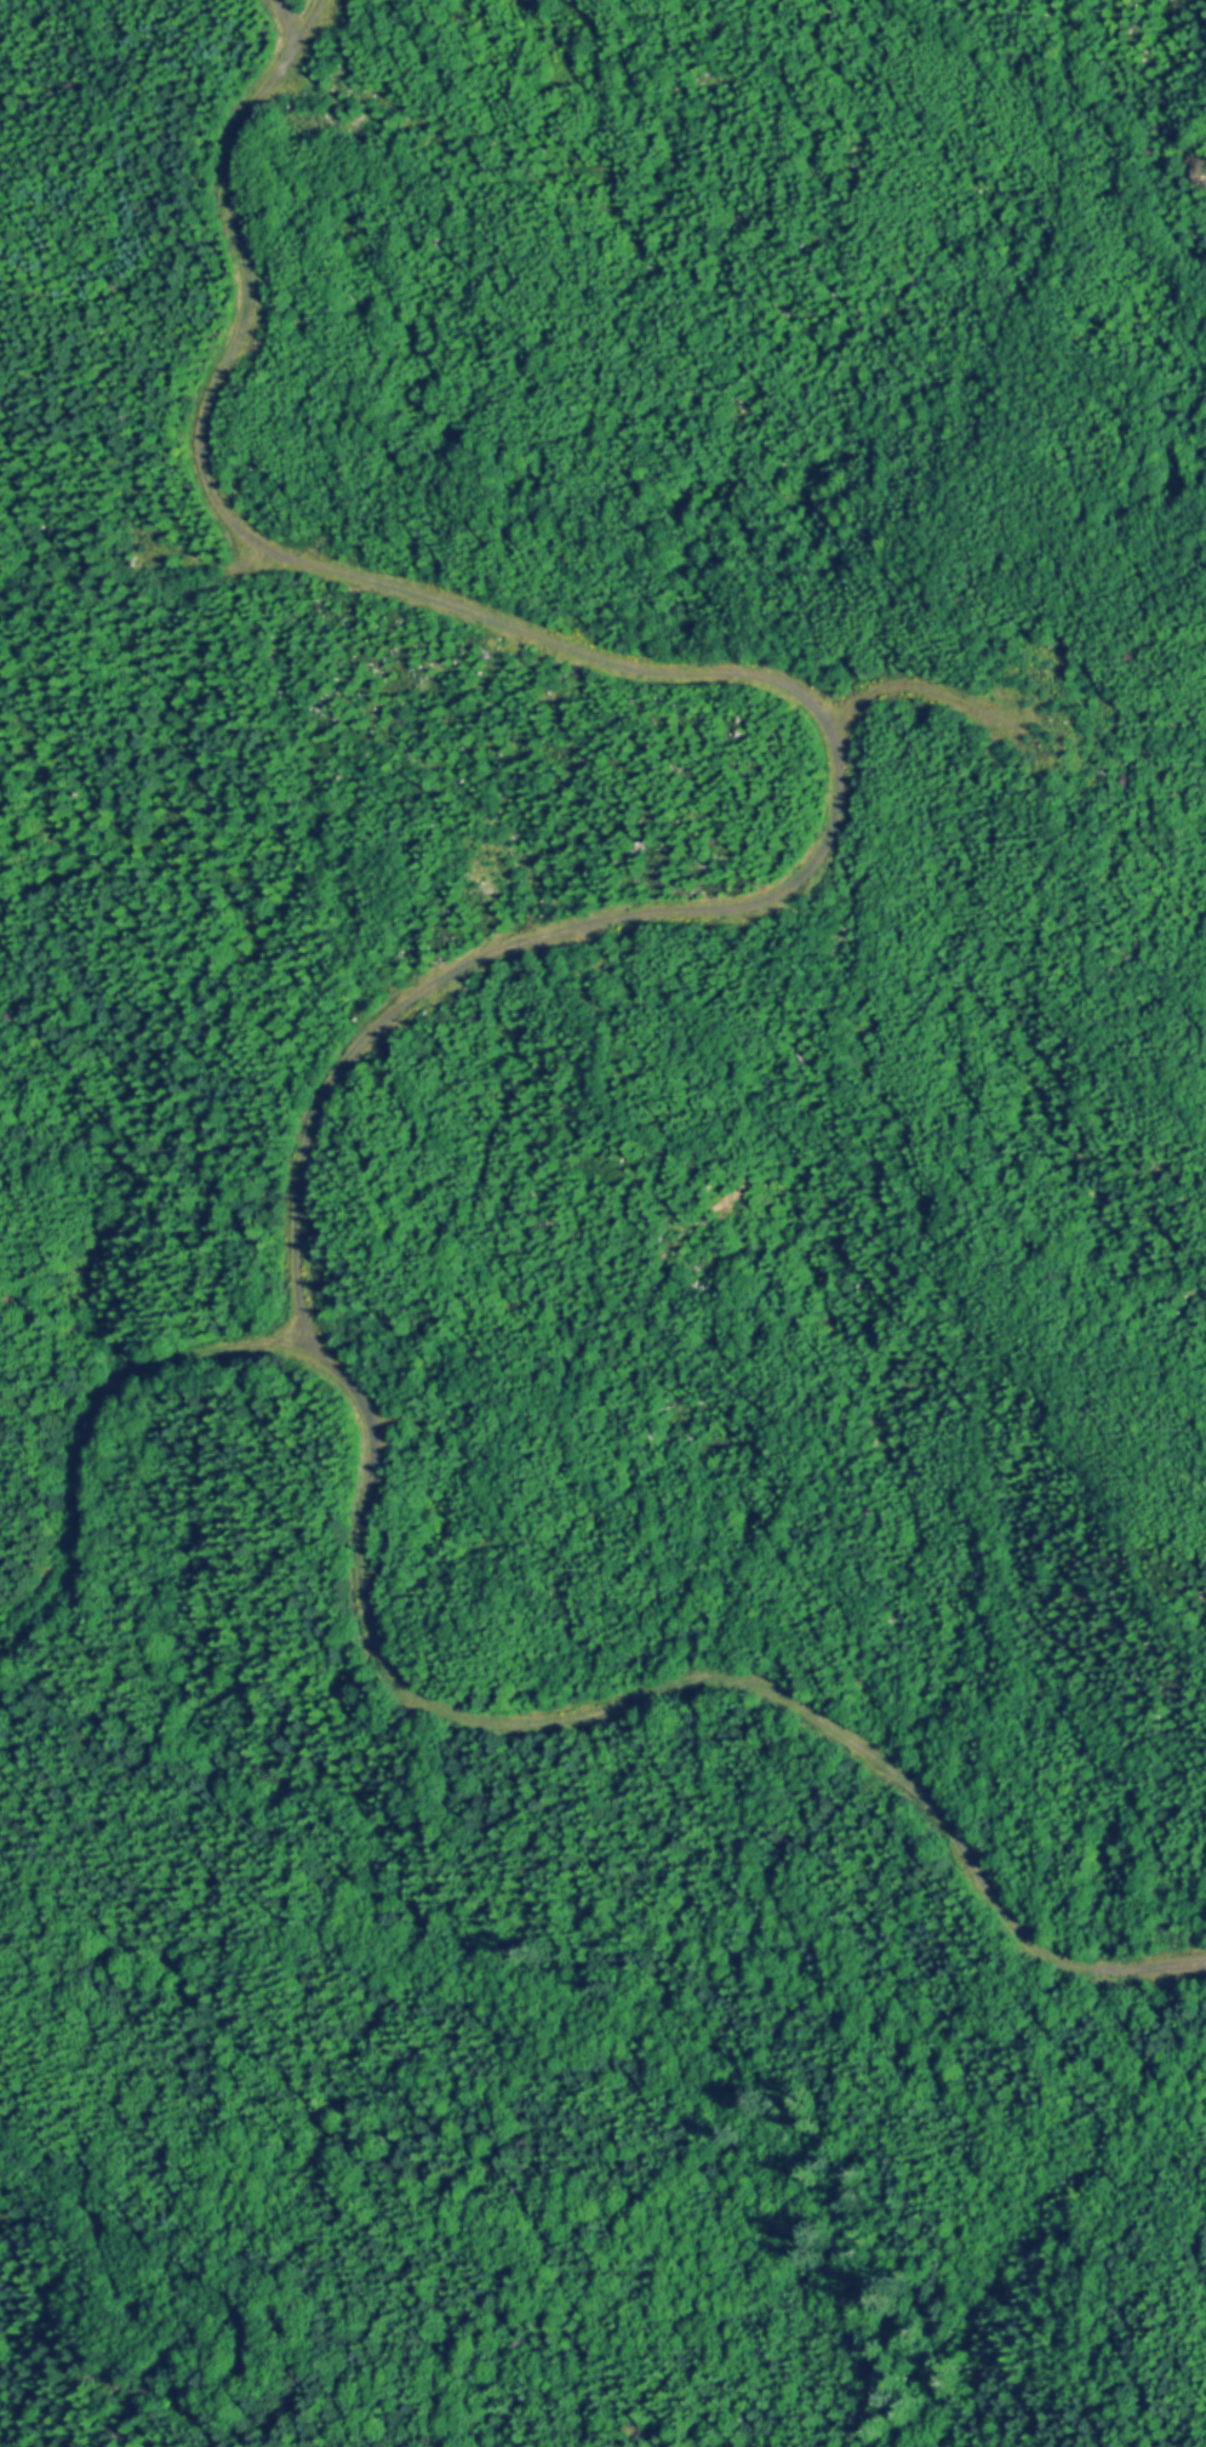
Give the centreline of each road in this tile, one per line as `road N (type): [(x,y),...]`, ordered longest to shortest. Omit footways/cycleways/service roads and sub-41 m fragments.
road 1 (track): [(0,1817),(124,1576),(298,1324),(303,1151),(470,956),(844,866),(841,711),(710,661),(244,542),(192,468),(257,306),(230,194),(238,102),(315,40),(331,0)]
road 2 (track): [(298,1324),(347,1365),(383,1424),(354,1604),(444,1700),(798,1683),(1042,1939),(1205,1973)]

